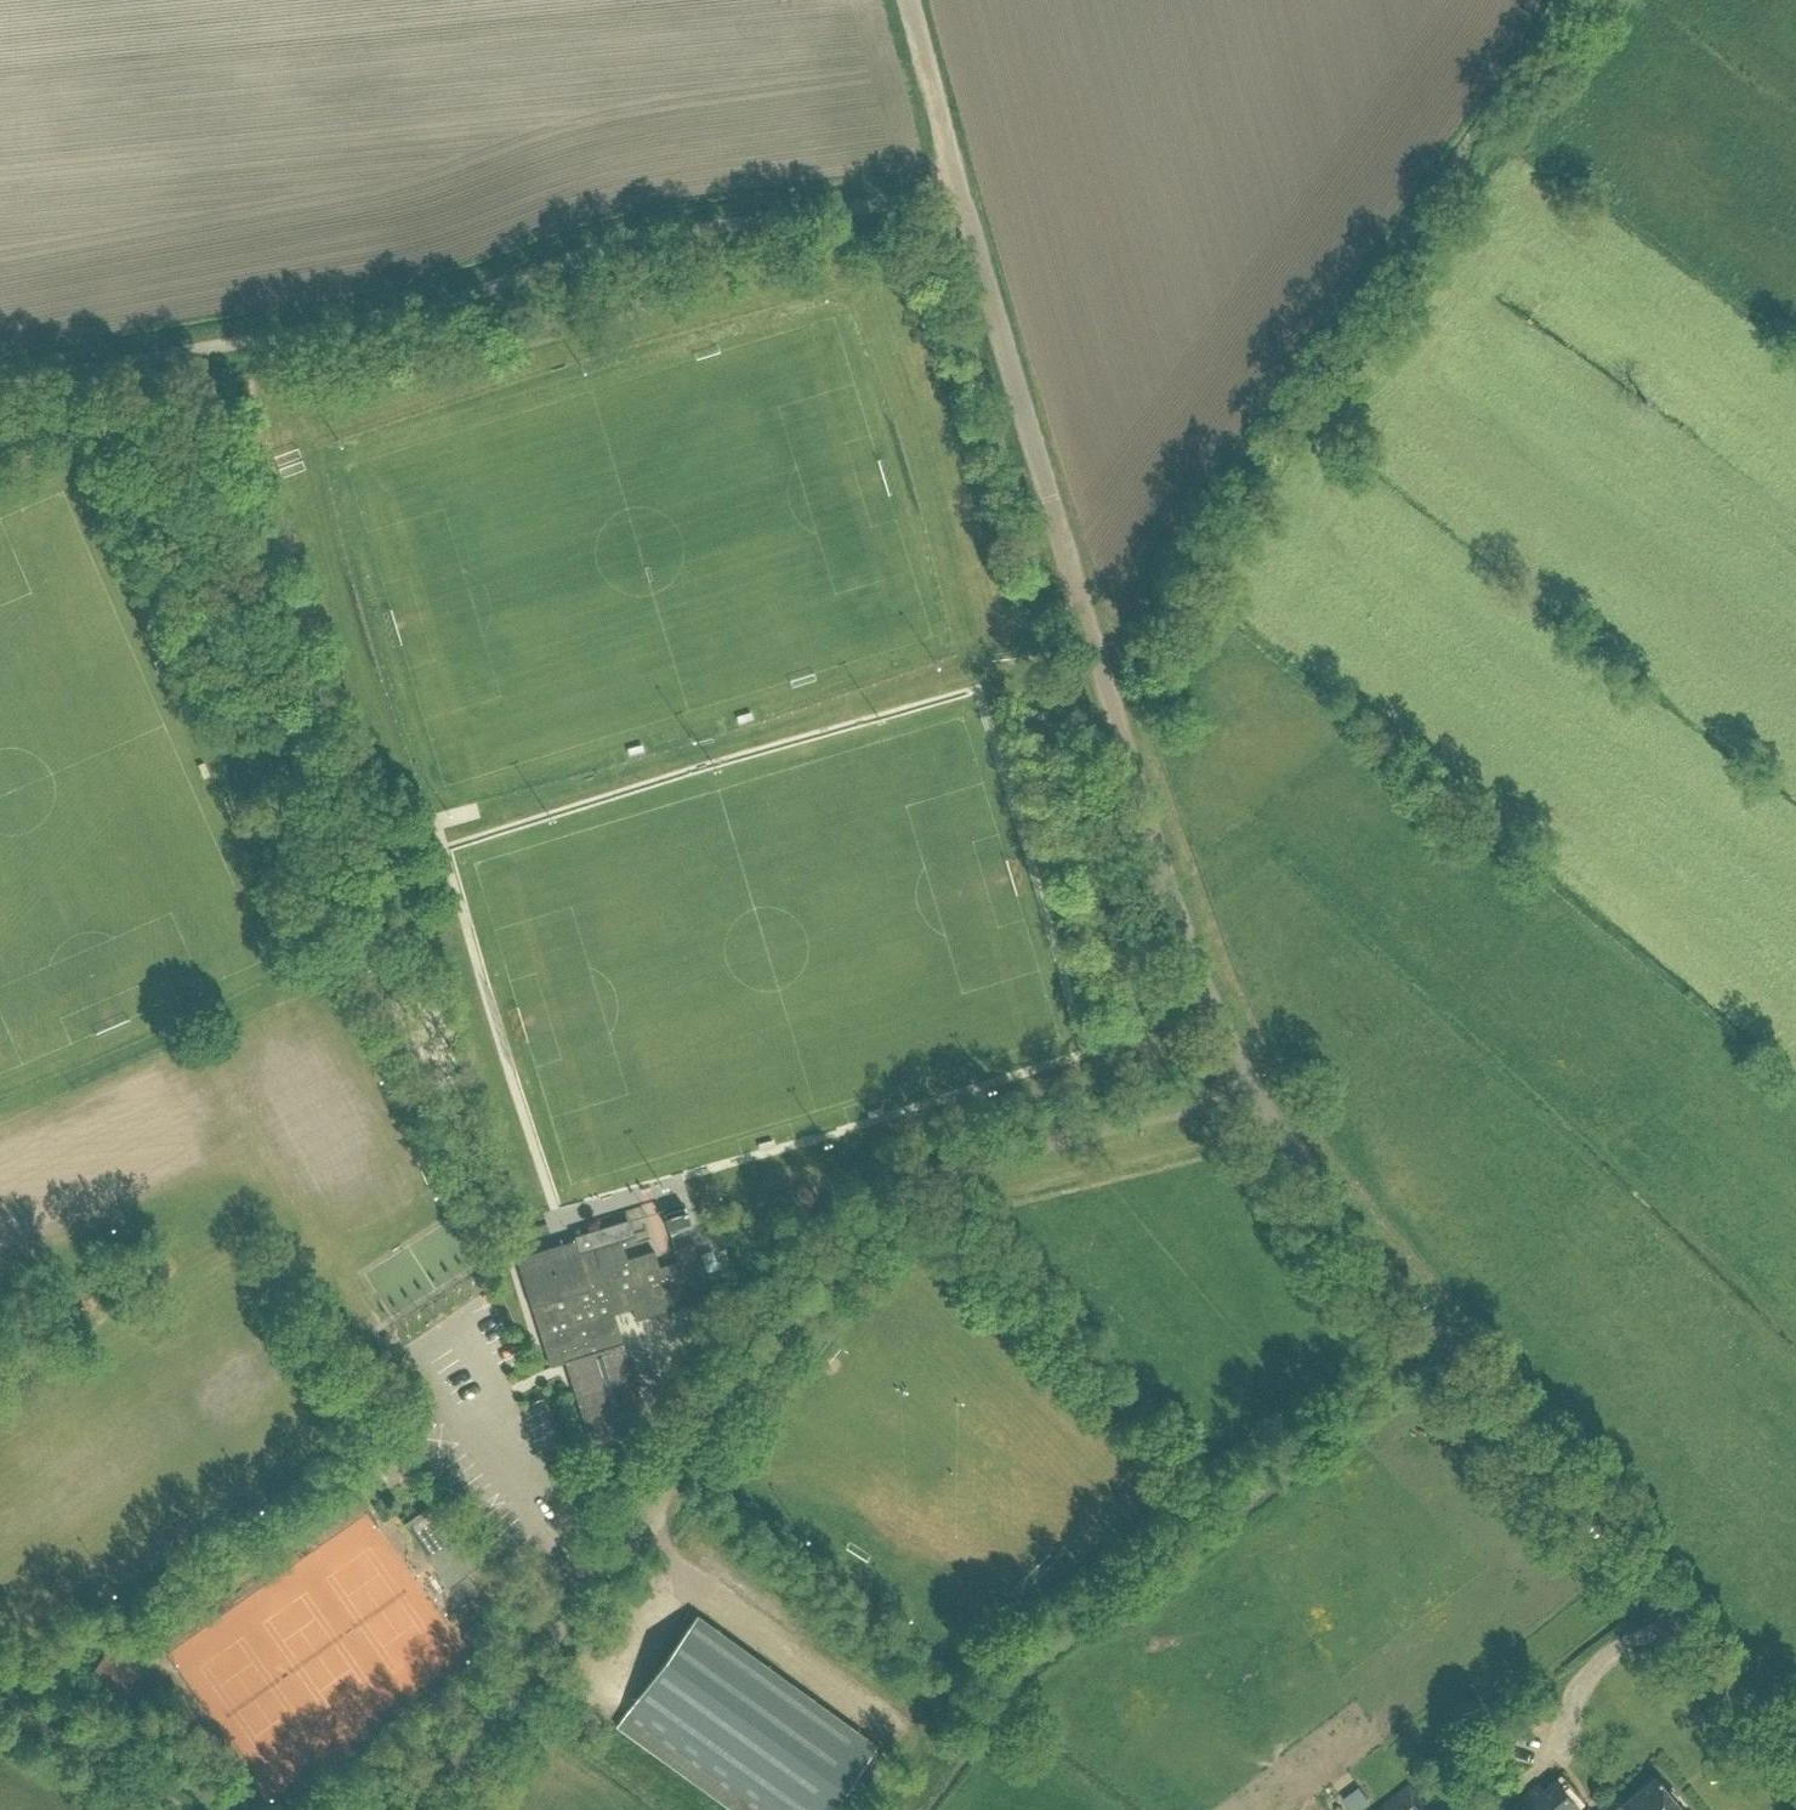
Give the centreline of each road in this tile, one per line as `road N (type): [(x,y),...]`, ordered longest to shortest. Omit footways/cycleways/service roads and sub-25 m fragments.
road 1 (unclassified): [(1795,1766),(1355,1235),(1225,1041),(1049,496),(910,0)]
road 2 (track): [(961,194),(656,236),(367,330),(0,390)]
road 3 (unclassified): [(420,1809),(591,1586)]
road 4 (track): [(182,1809),(0,1702)]

